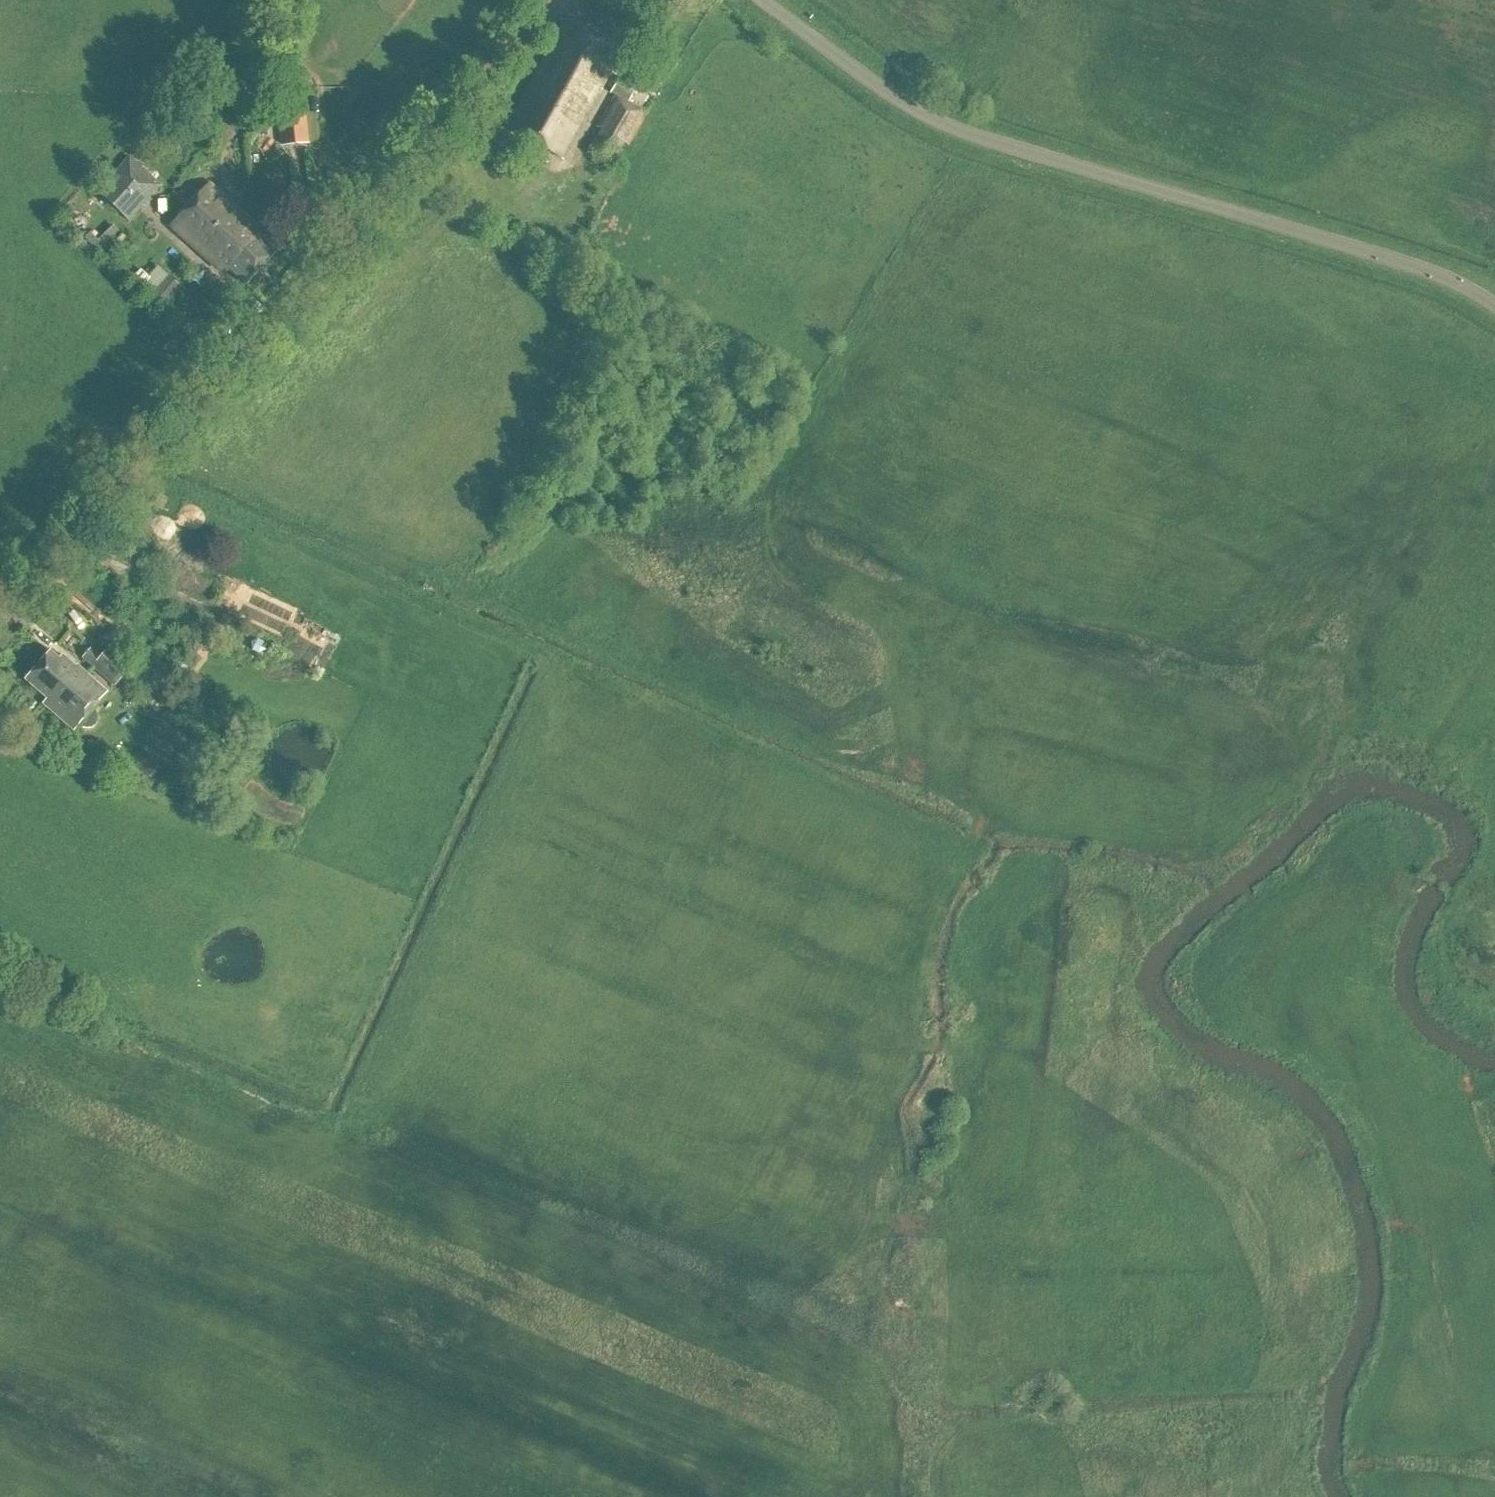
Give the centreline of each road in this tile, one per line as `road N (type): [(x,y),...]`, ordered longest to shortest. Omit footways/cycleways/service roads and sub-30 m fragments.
road 1 (tertiary): [(552,0),(0,622)]
road 2 (unclassified): [(763,0),(868,80),(957,129),(1415,266),(1494,304)]

